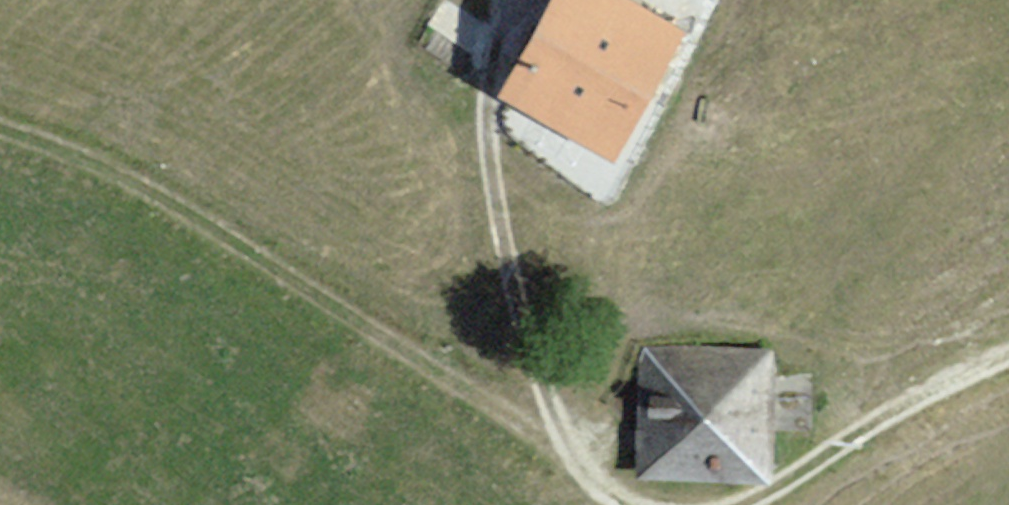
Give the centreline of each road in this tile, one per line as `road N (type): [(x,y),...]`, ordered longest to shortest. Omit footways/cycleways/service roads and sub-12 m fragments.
road 1 (track): [(571,456),(166,200),(0,129)]
road 2 (track): [(571,456),(545,392),(496,200),(489,89),(502,0)]
road 3 (track): [(1008,354),(901,406),(740,504)]

